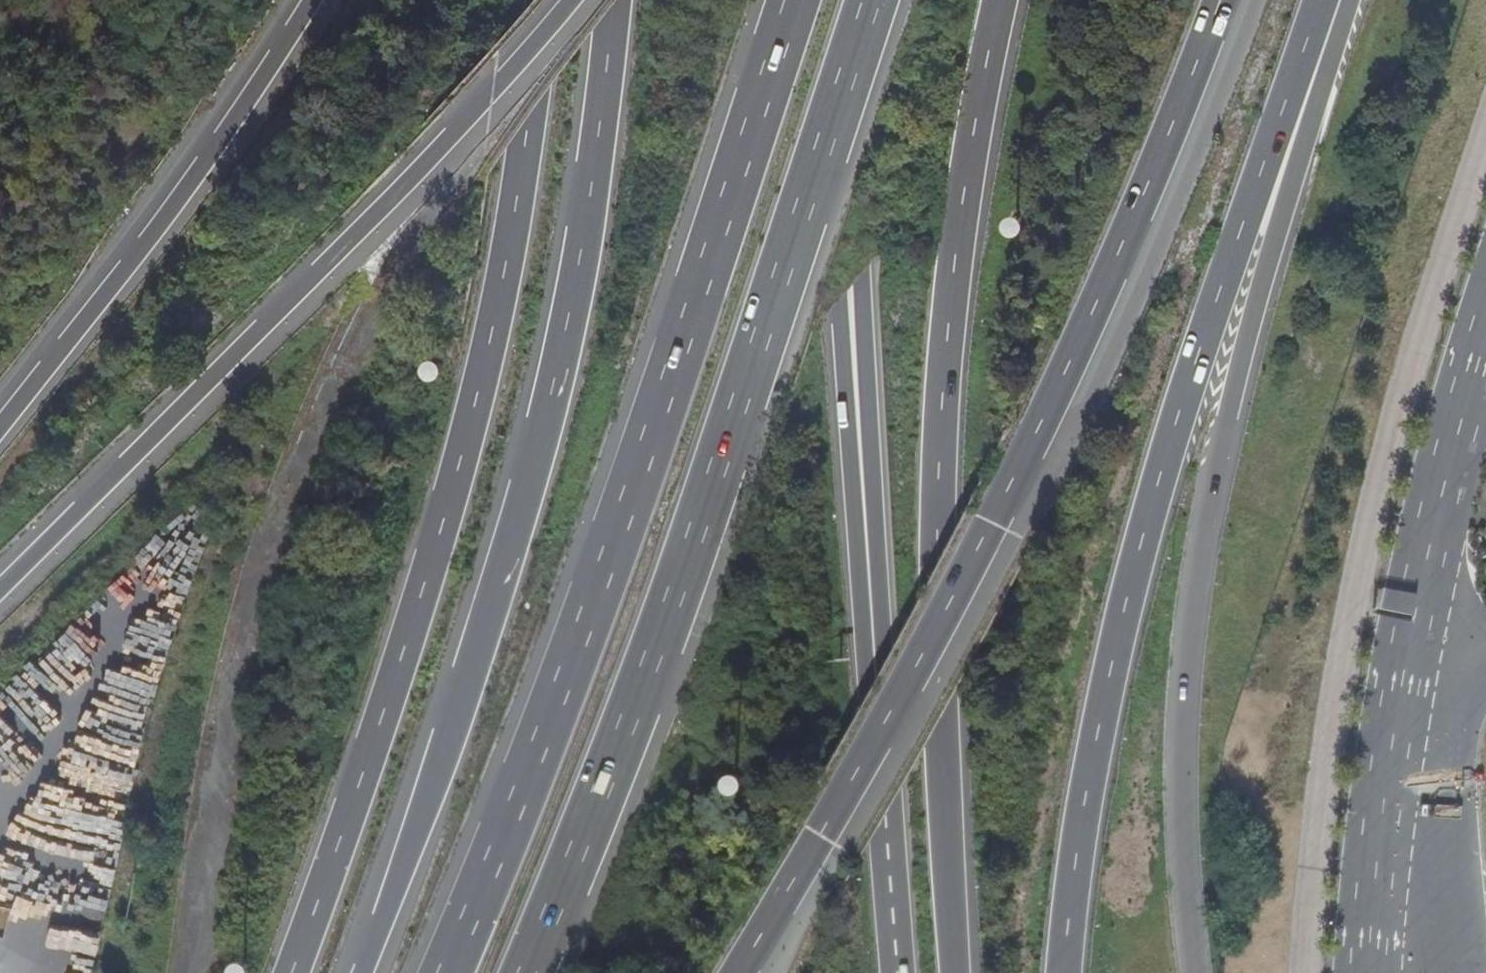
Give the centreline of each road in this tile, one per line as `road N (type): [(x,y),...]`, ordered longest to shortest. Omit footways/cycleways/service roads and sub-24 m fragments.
road 1 (motorway): [(741,972),(922,668),(995,524),(1095,316),(1223,0)]
road 2 (motorway): [(795,0),(582,634),(447,972)]
road 3 (motorway): [(527,972),(697,533),(871,0)]
road 4 (motorway): [(1065,972),(1094,744),(1138,554),(1321,0)]
road 5 (motorway): [(545,0),(489,351),(381,717),(290,972)]
road 6 (motorway): [(612,0),(578,263),(521,506),(480,647),(361,972)]
road 7 (motorway): [(1196,972),(1182,749),(1194,603),(1329,0)]
road 8 (motorway): [(957,972),(938,474),(965,191),(1002,0)]
road 9 (motorway): [(575,0),(494,95),(0,589)]
road 10 (motorway): [(827,0),(838,308),(874,640)]
road 11 (motorway): [(857,0),(874,640)]
road 12 (motorway): [(307,0),(141,243),(0,421)]
road 13 (unclassified): [(1402,688),(1442,495),(1485,340)]
road 14 (motorway): [(874,640),(898,972)]
road 15 (unclassified): [(1456,972),(1402,688)]
road 16 (unclassified): [(1369,972),(1402,688)]

